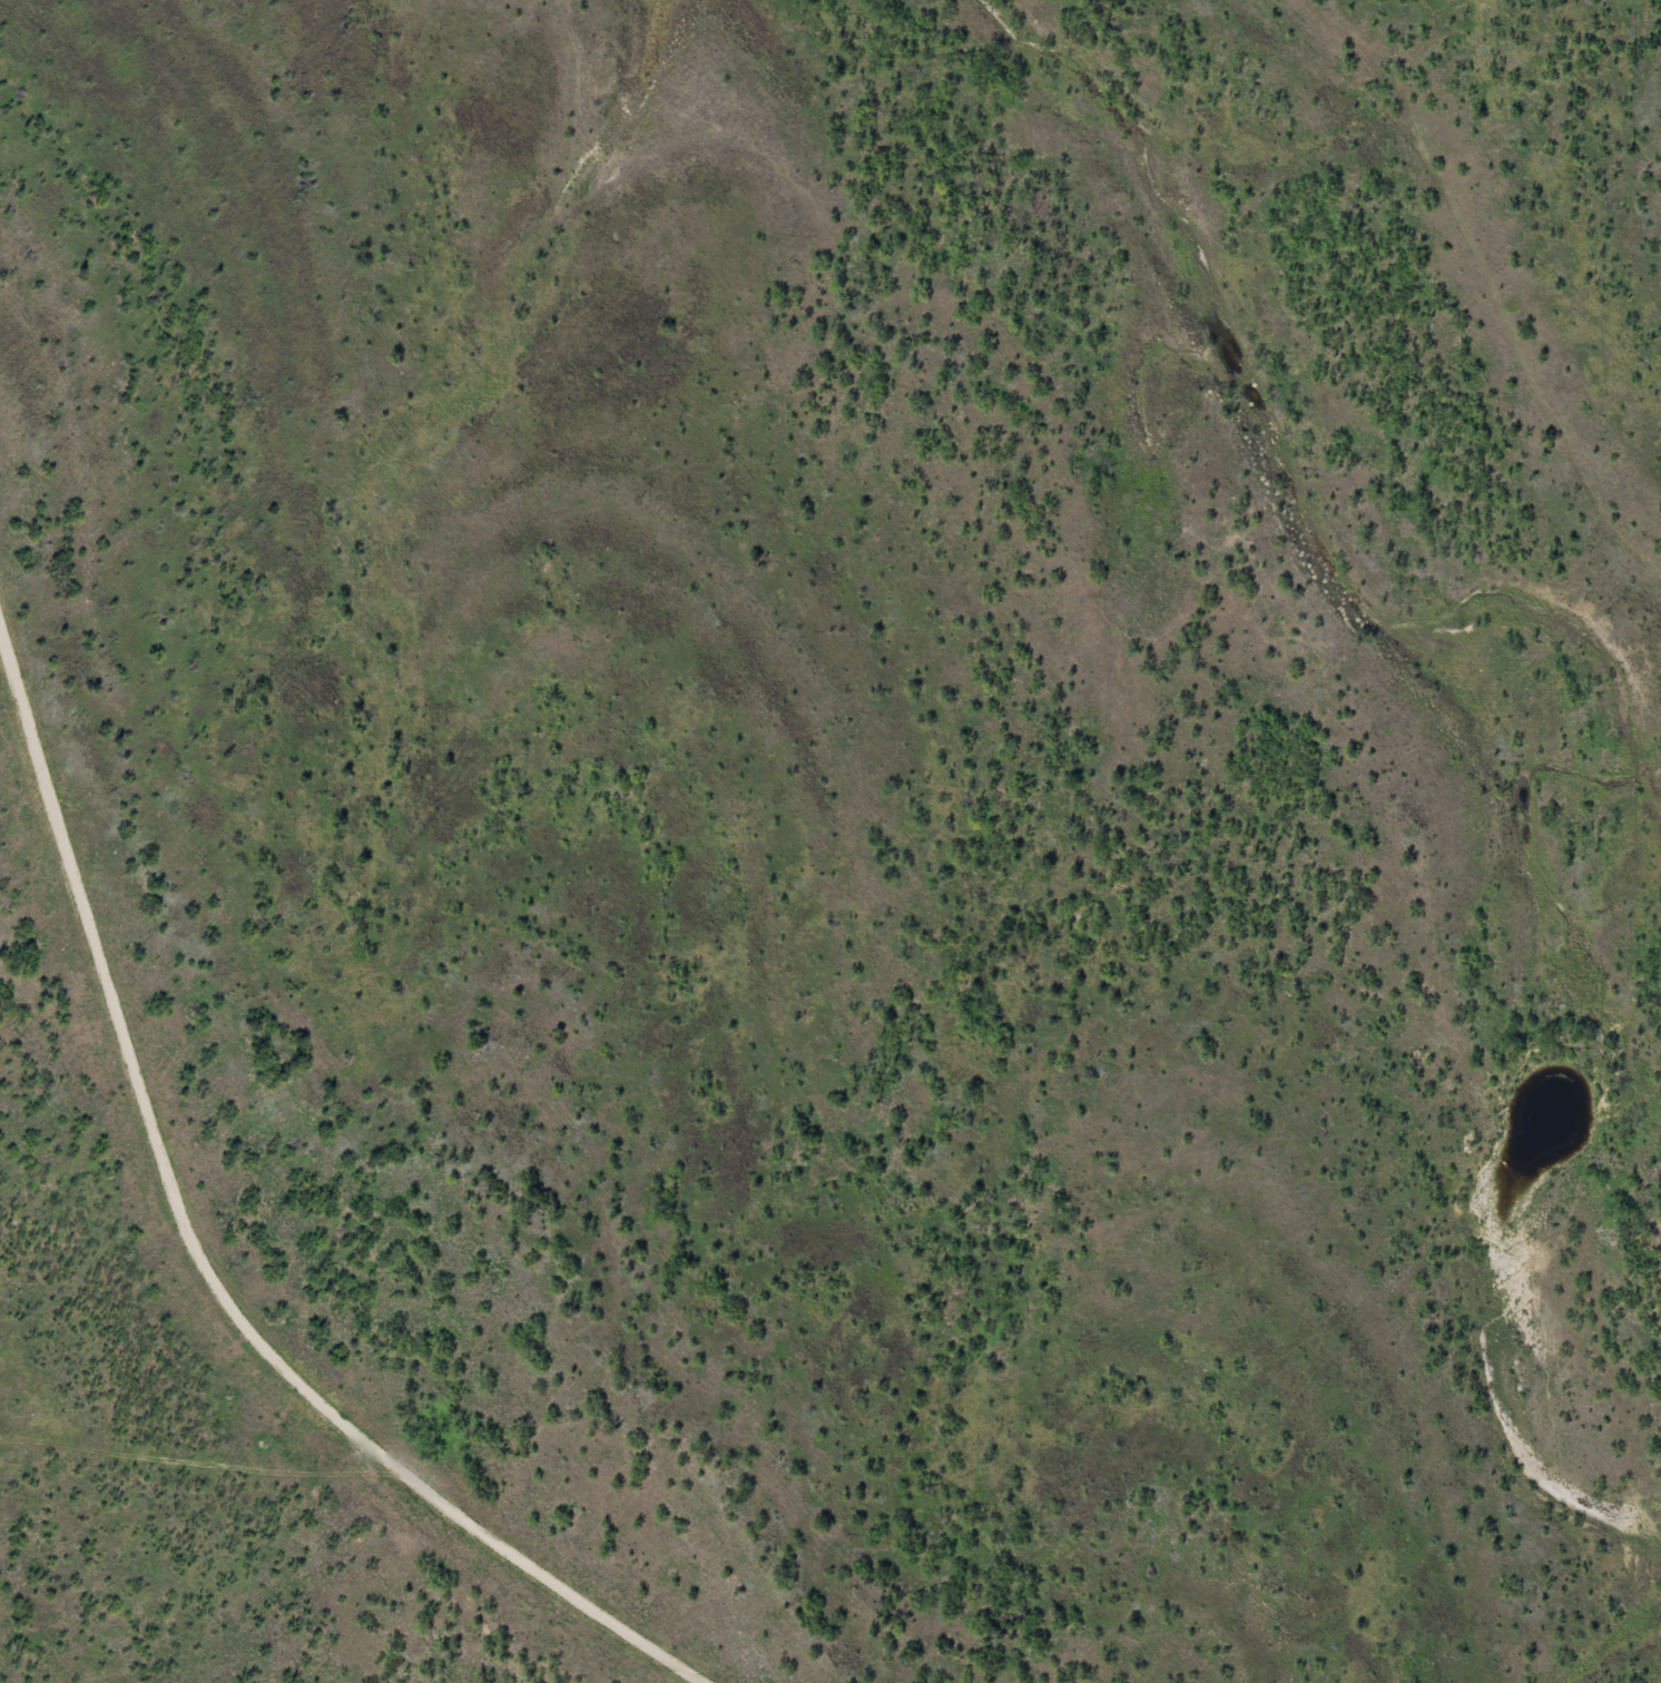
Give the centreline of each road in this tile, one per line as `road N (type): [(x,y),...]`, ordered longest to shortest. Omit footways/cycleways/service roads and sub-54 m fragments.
road 1 (residential): [(0,1435),(130,1438),(439,1517),(724,1682)]
road 2 (residential): [(1306,0),(1492,194),(1536,386),(1615,511),(1660,542)]
road 3 (residential): [(1660,1045),(1486,1331),(1486,1416),(1650,1534),(1660,1554)]

